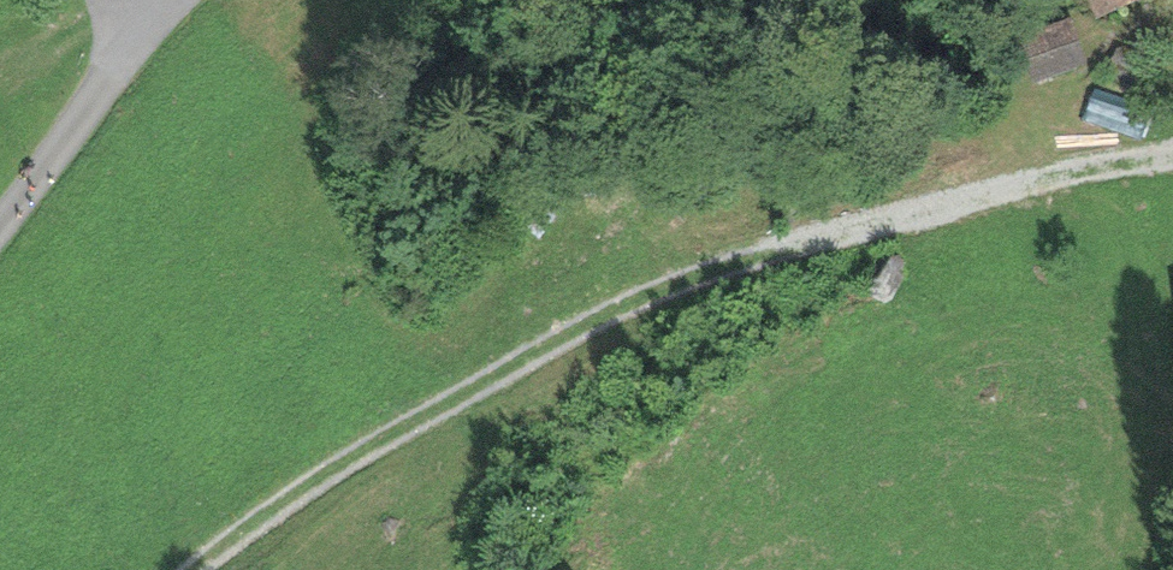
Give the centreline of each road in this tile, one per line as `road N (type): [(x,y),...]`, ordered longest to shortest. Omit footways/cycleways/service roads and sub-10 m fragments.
road 1 (track): [(195,569),(370,434),(730,262),(932,200),(1172,159)]
road 2 (track): [(590,569),(599,512),(704,421),(935,291),(946,235),(932,200)]
road 3 (trunk): [(1172,443),(893,569)]
road 4 (unclassified): [(0,206),(157,0)]
road 5 (track): [(1015,186),(1045,146),(1058,72)]

